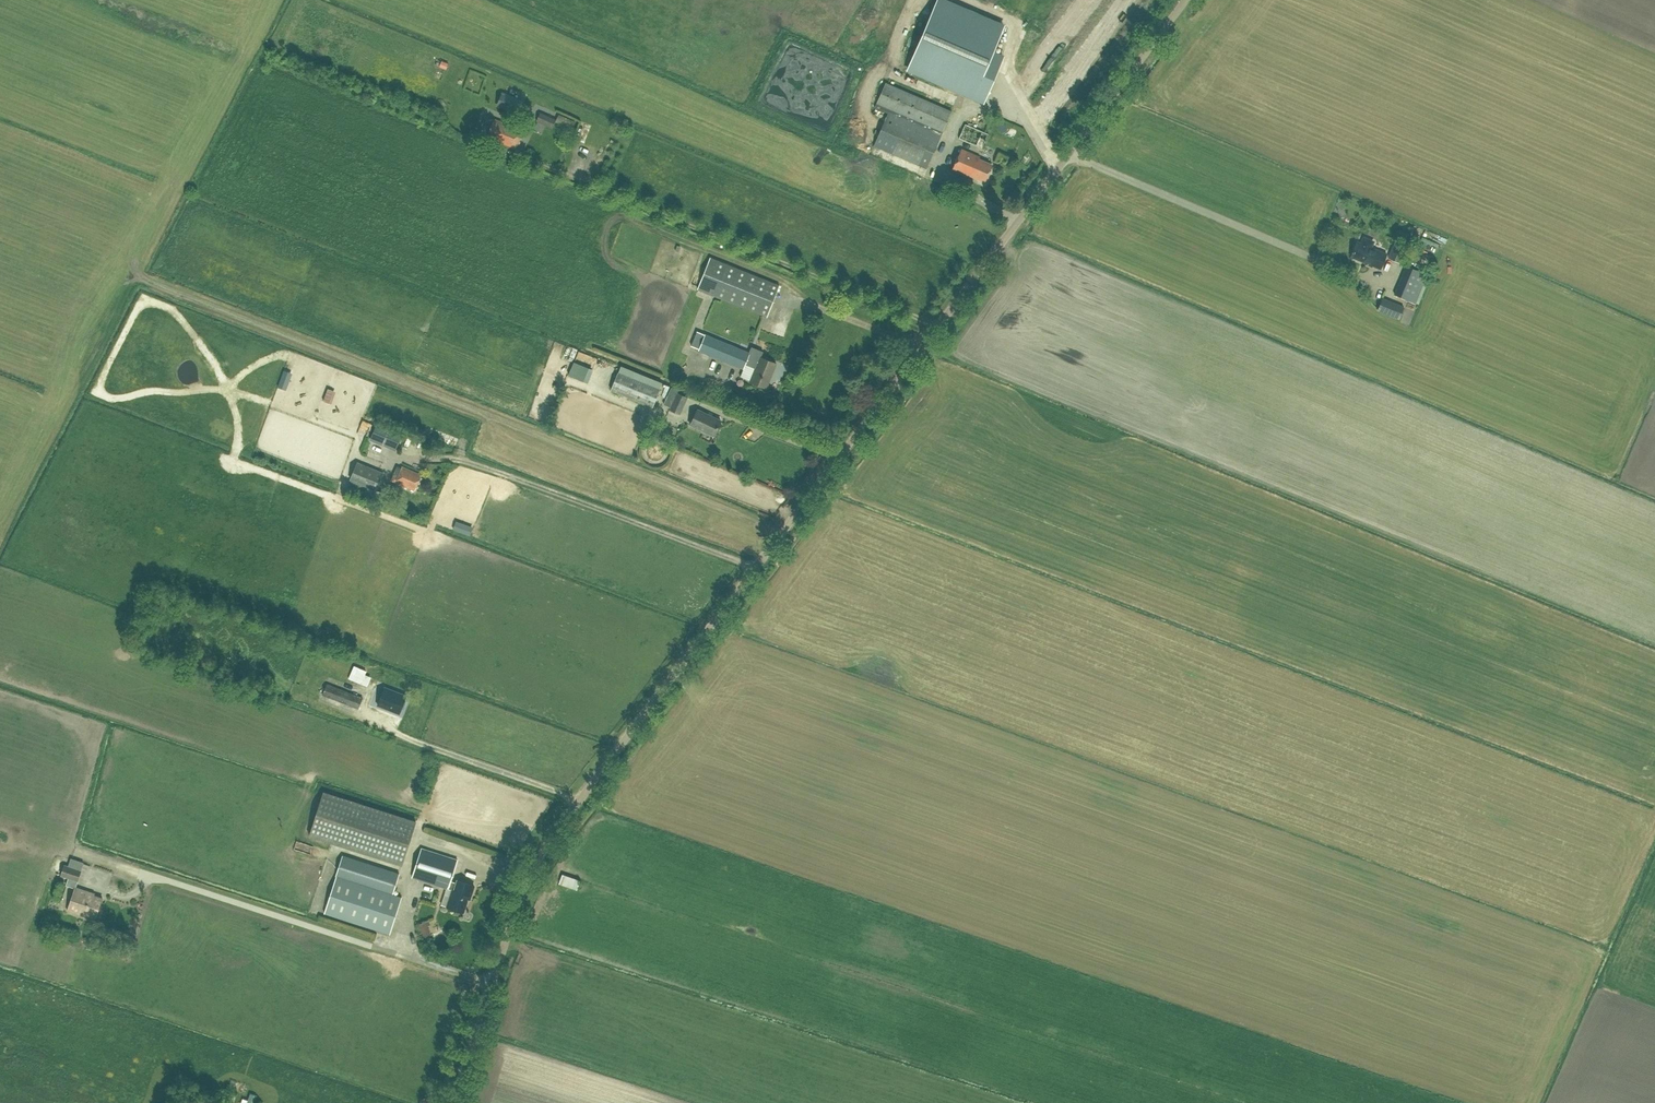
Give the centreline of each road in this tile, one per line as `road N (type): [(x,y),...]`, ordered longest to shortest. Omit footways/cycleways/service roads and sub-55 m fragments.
road 1 (unclassified): [(492,984),(539,857),(1186,0)]
road 2 (unclassified): [(492,984),(152,876)]
road 3 (unclassified): [(454,1102),(492,984)]

